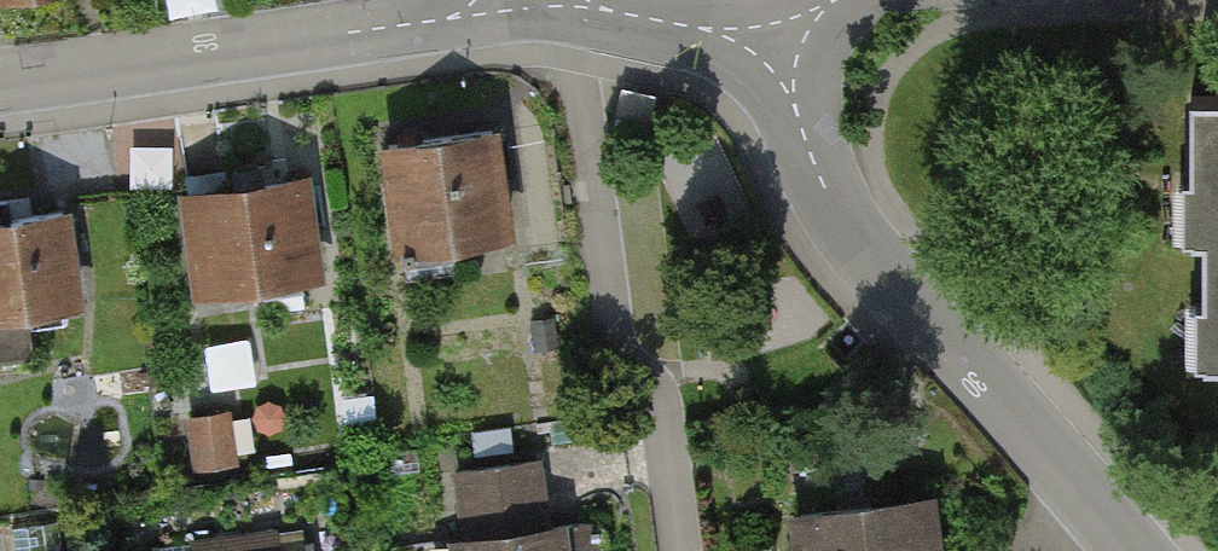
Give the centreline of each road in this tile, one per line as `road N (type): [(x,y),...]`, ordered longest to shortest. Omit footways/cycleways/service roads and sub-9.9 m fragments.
road 1 (residential): [(684,23),(740,44),(775,72),(837,207),(1129,550)]
road 2 (residential): [(0,82),(522,9),(574,7),(684,23)]
road 3 (residential): [(684,23),(769,21),(834,0)]

